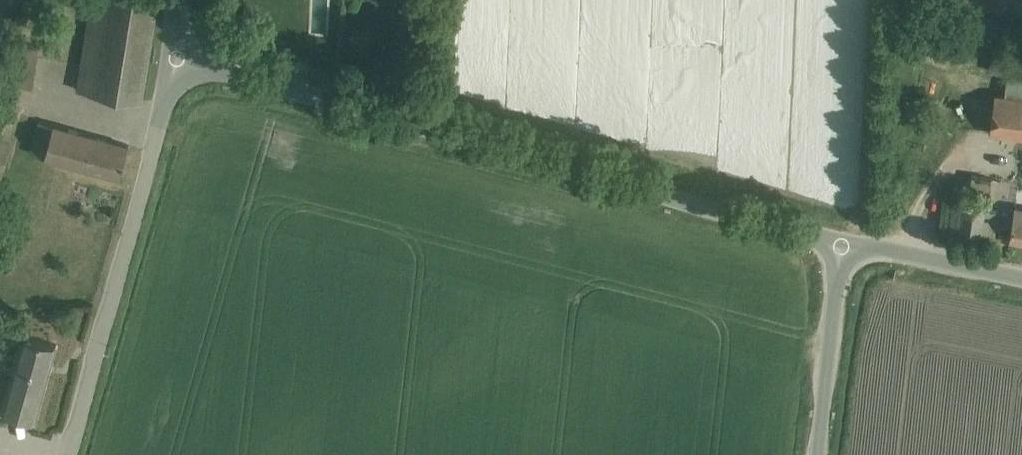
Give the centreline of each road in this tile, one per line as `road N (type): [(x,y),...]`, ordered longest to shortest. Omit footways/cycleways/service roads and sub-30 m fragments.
road 1 (unclassified): [(843,248),(173,63)]
road 2 (unclassified): [(68,454),(173,63)]
road 3 (unclassified): [(819,454),(843,248)]
road 4 (unclassified): [(843,248),(1021,286)]

